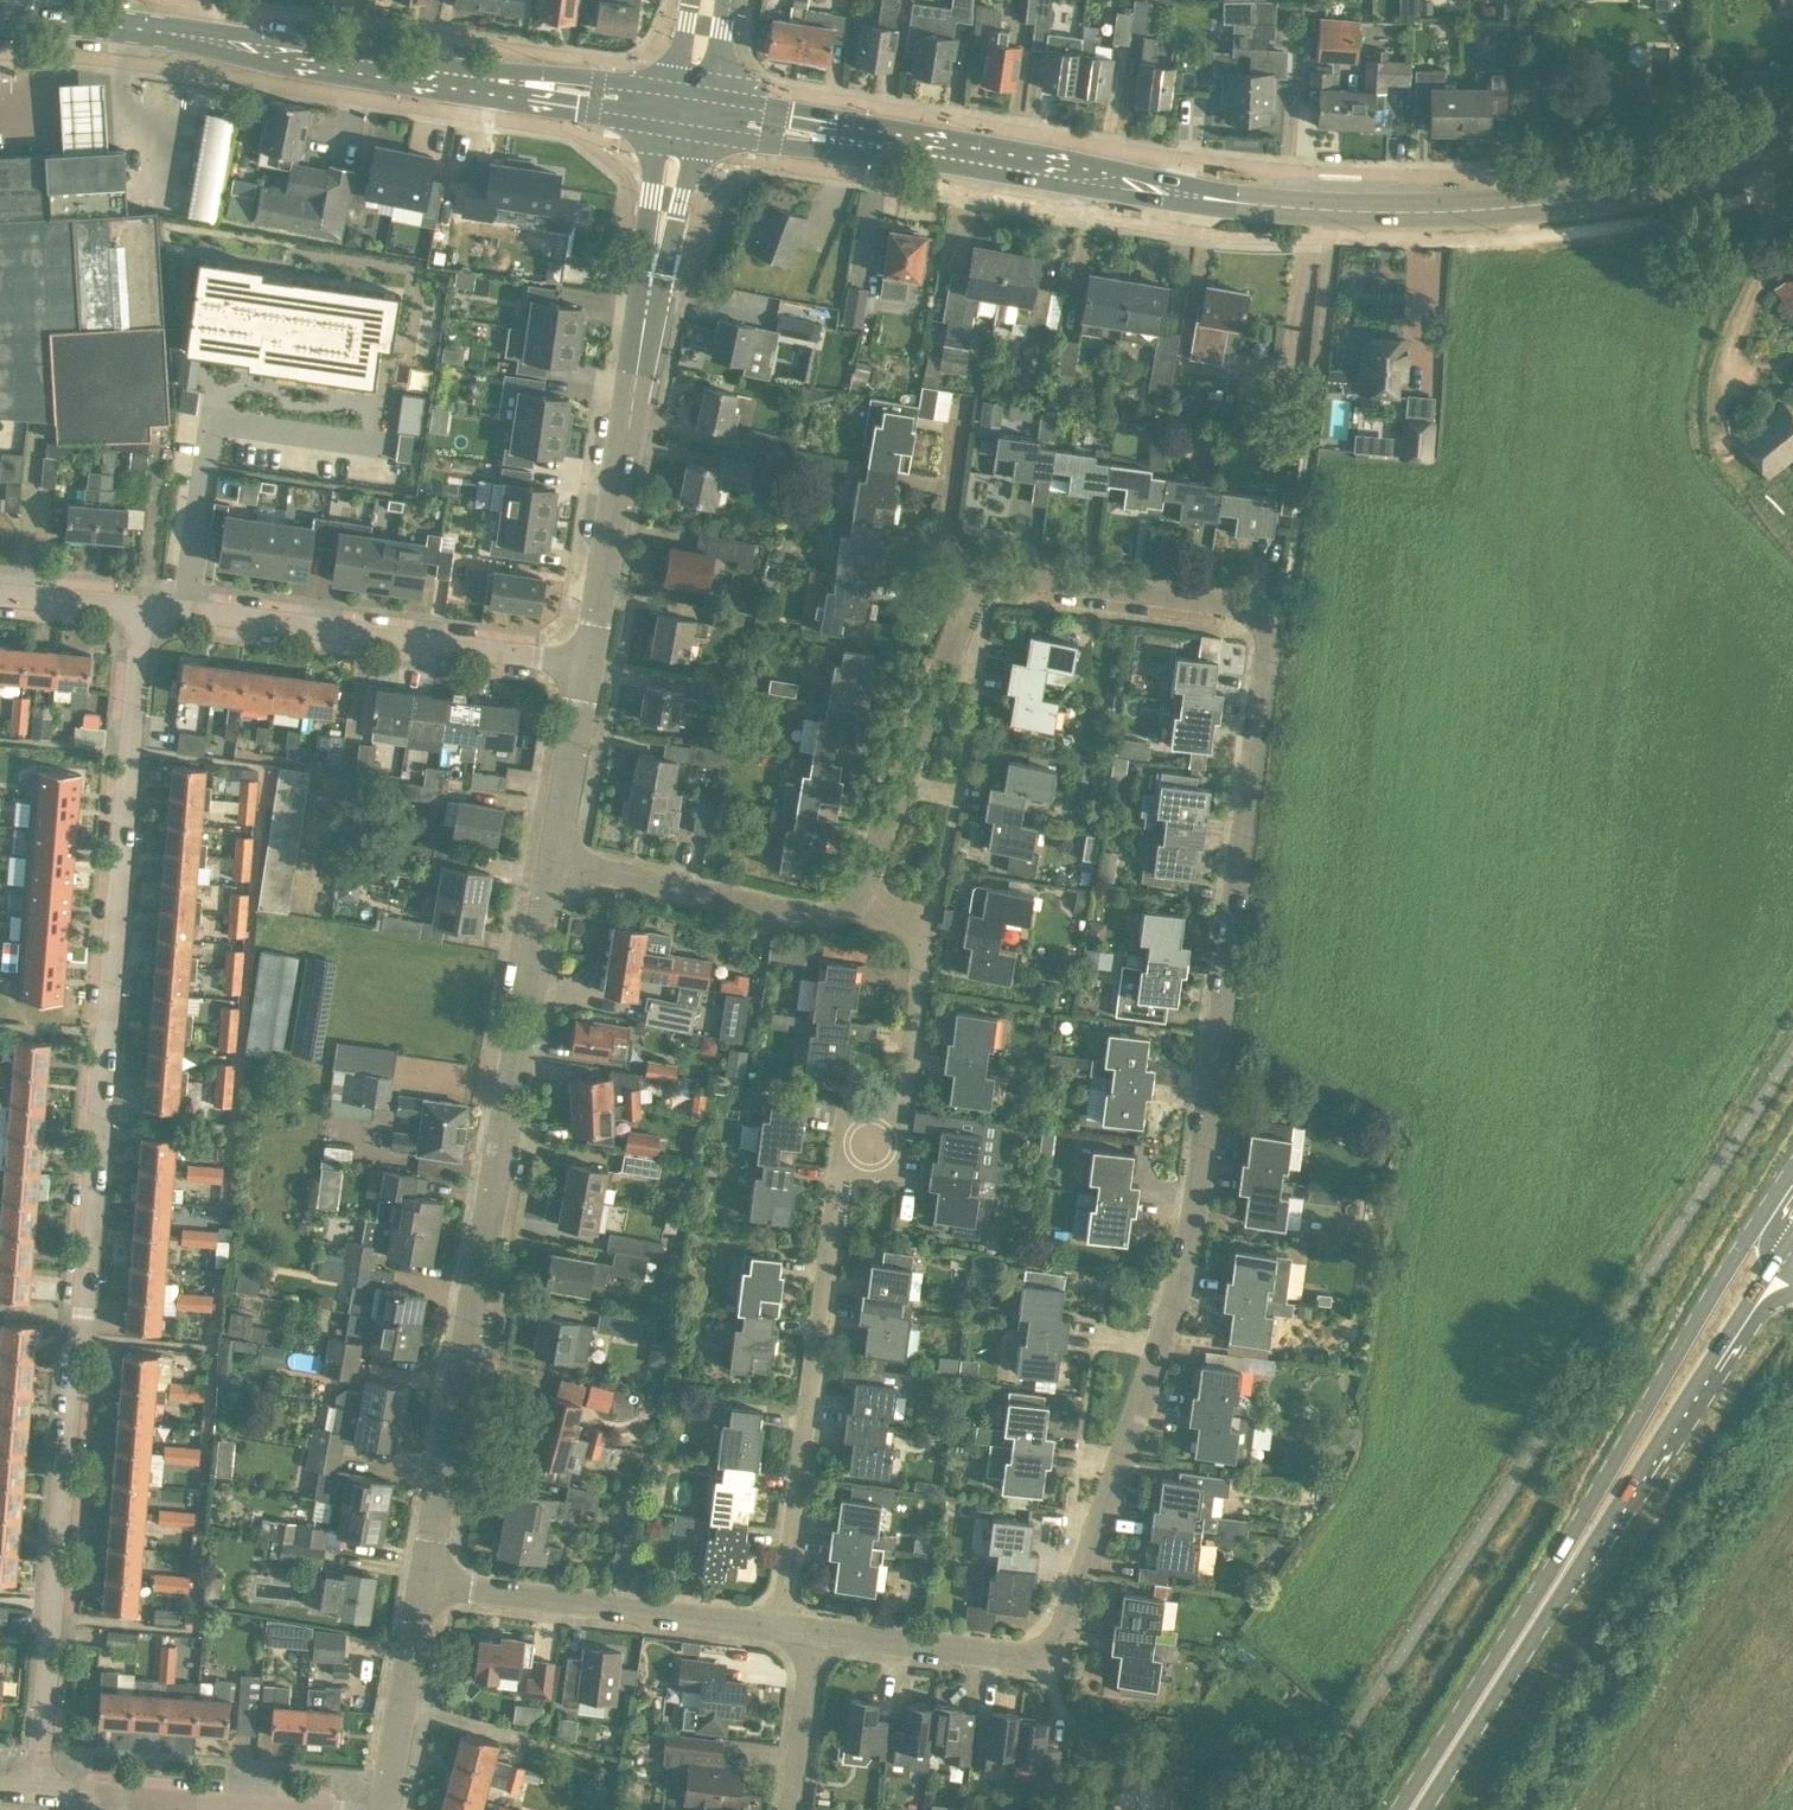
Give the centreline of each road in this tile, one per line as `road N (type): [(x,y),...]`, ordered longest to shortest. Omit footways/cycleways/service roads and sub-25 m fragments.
road 1 (residential): [(812,1631),(1018,1657),(1052,1645),(1063,1623),(1186,1258),(1266,643),(1261,620),(1242,607),(1004,572),(978,587),(859,896)]
road 2 (residential): [(35,1790),(74,1338),(83,1322),(139,604)]
road 3 (secondary): [(688,114),(1342,211),(1586,199),(1792,145)]
road 4 (residential): [(779,1626),(839,1170),(904,1114),(924,938),(919,927),(859,896)]
road 5 (tertiary): [(422,1585),(505,1132),(504,1094),(532,1014),(530,949),(550,861)]
road 6 (tertiary): [(586,665),(688,114)]
road 7 (secondary): [(688,114),(193,38)]
road 8 (primary): [(1792,1166),(1582,1515),(1569,1560)]
road 9 (residential): [(586,665),(139,604)]
road 10 (primary): [(1569,1560),(1607,1524),(1792,1234)]
road 11 (residential): [(422,1585),(779,1626)]
road 12 (residential): [(859,896),(845,910),(801,917),(550,861)]
road 13 (primary): [(1569,1560),(1410,1809)]
road 14 (tertiary): [(384,1809),(422,1585)]
road 15 (residential): [(247,1805),(35,1790)]
road 16 (tertiary): [(550,861),(586,665)]
road 17 (secondary): [(193,38),(0,18)]
road 18 (residential): [(792,1809),(812,1631)]
road 19 (residential): [(139,604),(0,593)]

